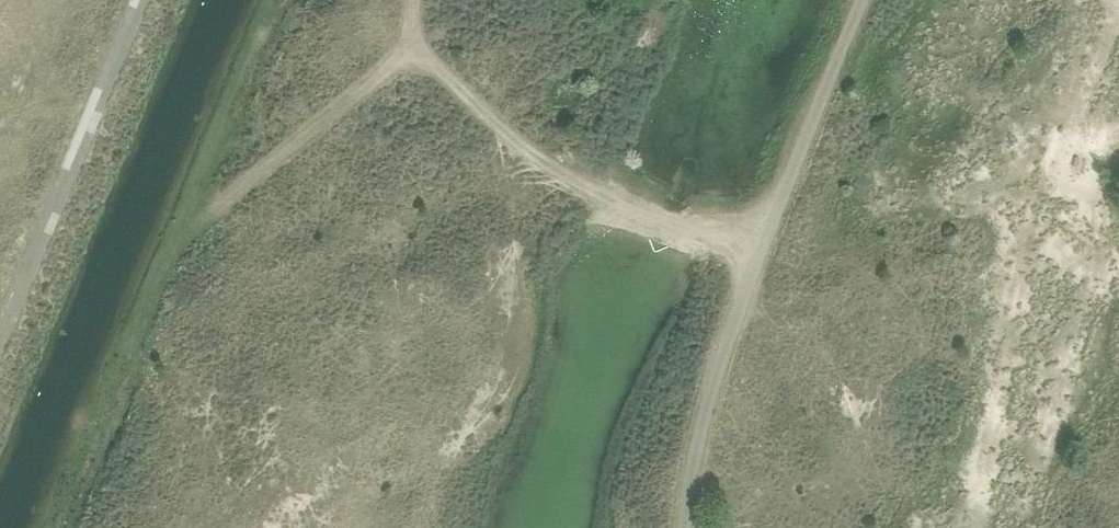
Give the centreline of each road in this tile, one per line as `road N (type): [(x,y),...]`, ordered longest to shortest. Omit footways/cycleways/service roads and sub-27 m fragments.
road 1 (track): [(873,0),(778,236),(762,247),(704,453),(695,527)]
road 2 (track): [(762,247),(586,183),(484,112),(417,53),(415,0)]
road 3 (track): [(417,53),(182,233),(215,148)]
road 4 (track): [(0,339),(141,0)]
road 5 (track): [(182,233),(56,527)]

